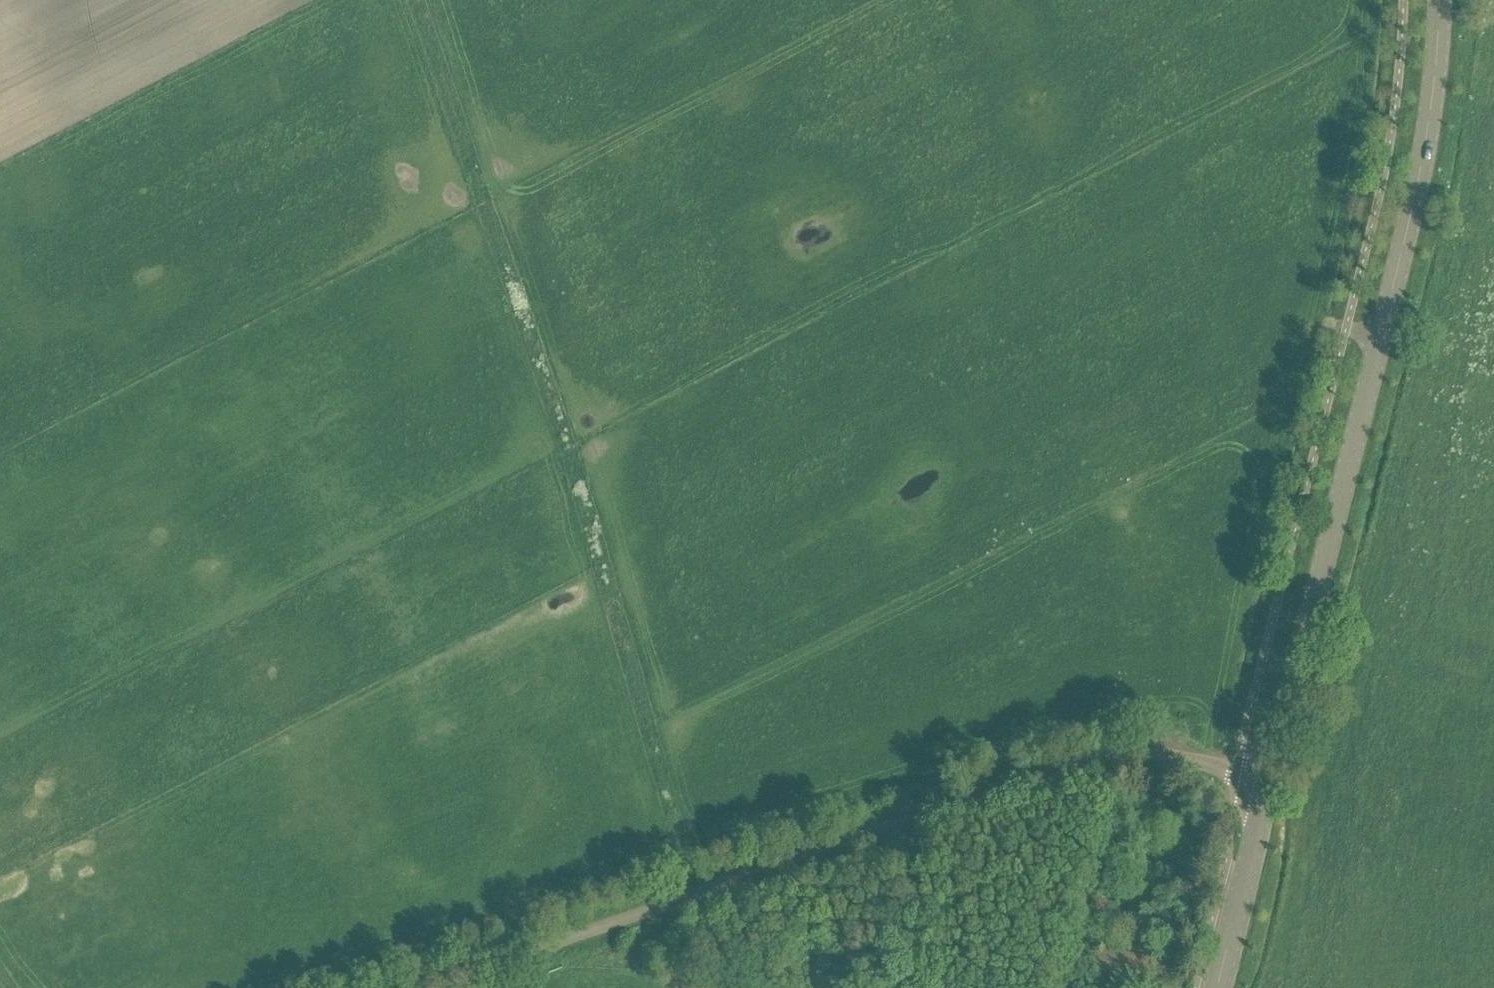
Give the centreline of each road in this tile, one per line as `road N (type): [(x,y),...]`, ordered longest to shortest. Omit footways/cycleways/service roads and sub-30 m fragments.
road 1 (unclassified): [(426,987),(1117,756),(1271,778)]
road 2 (secondary): [(1271,778),(1436,86),(1442,0)]
road 3 (secondary): [(1214,987),(1271,778)]

